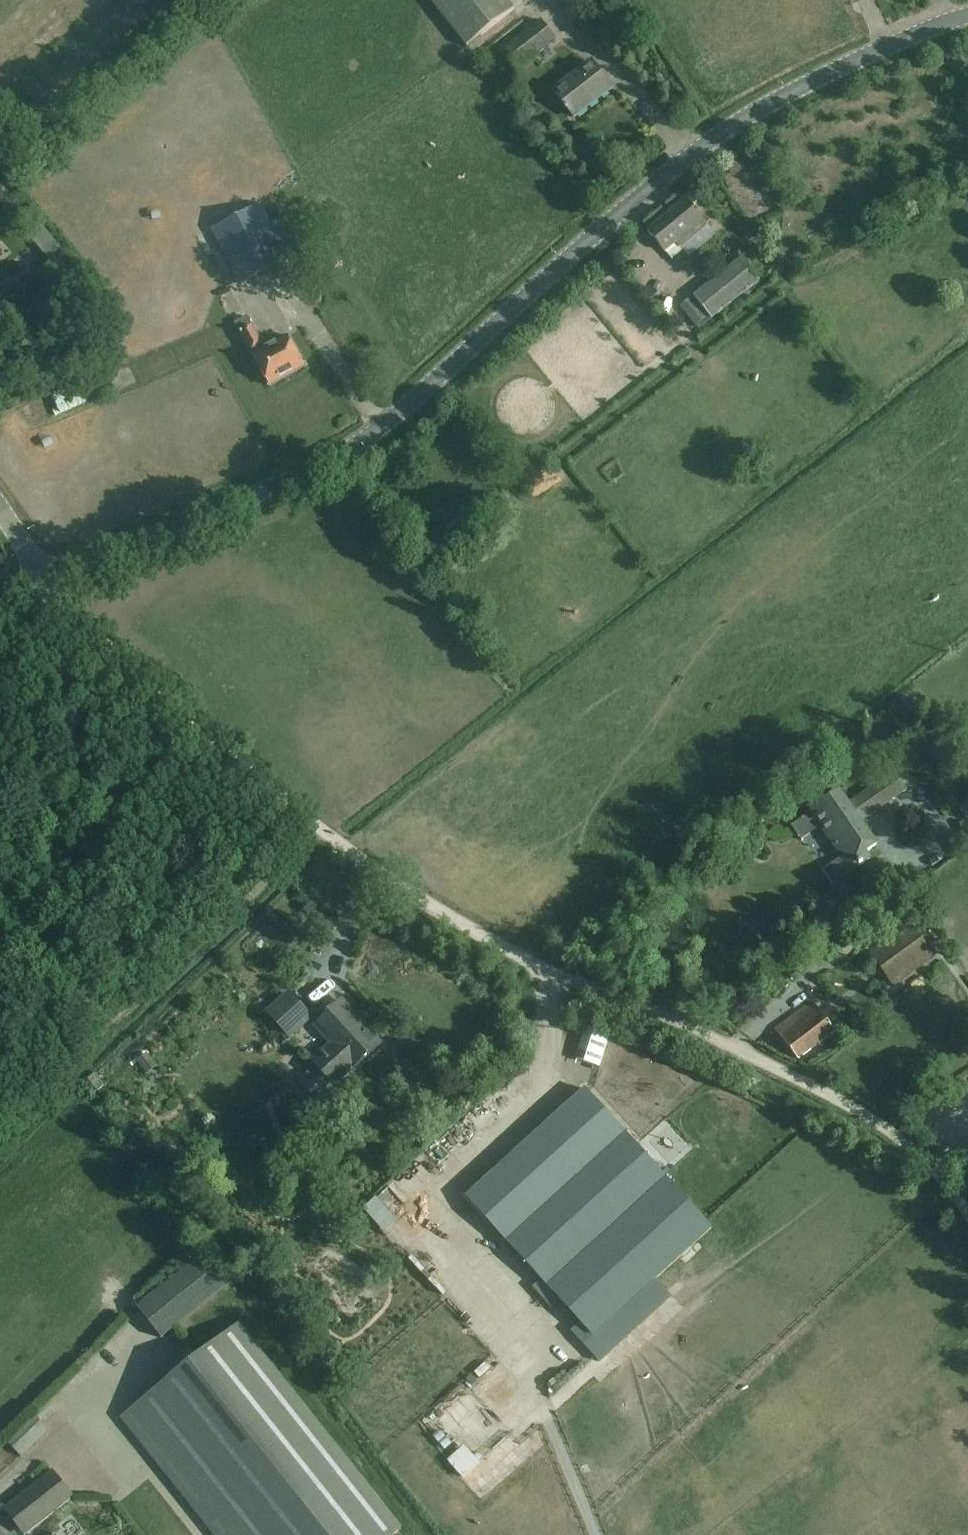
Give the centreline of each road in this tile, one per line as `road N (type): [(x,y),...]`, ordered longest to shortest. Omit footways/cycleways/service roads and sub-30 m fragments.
road 1 (unclassified): [(47,582),(58,601),(249,771),(412,895),(521,957),(846,1104),(937,1172),(967,1214)]
road 2 (tertiary): [(47,582),(261,495),(361,441),(698,150),(884,50),(967,18)]

